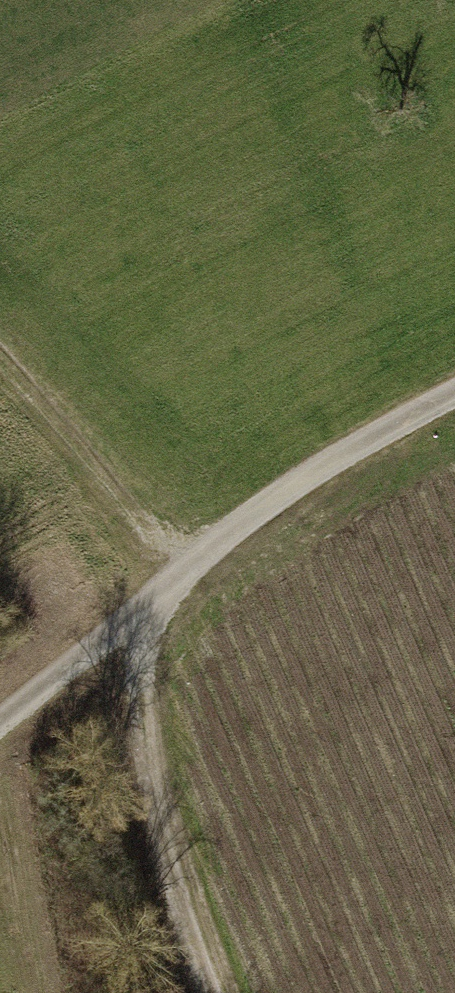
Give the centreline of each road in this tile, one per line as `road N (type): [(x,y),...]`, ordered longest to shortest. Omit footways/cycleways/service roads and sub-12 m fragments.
road 1 (track): [(454,403),(294,493),(0,736)]
road 2 (track): [(137,621),(136,752),(176,936),(200,992)]
road 3 (track): [(187,574),(0,367)]

